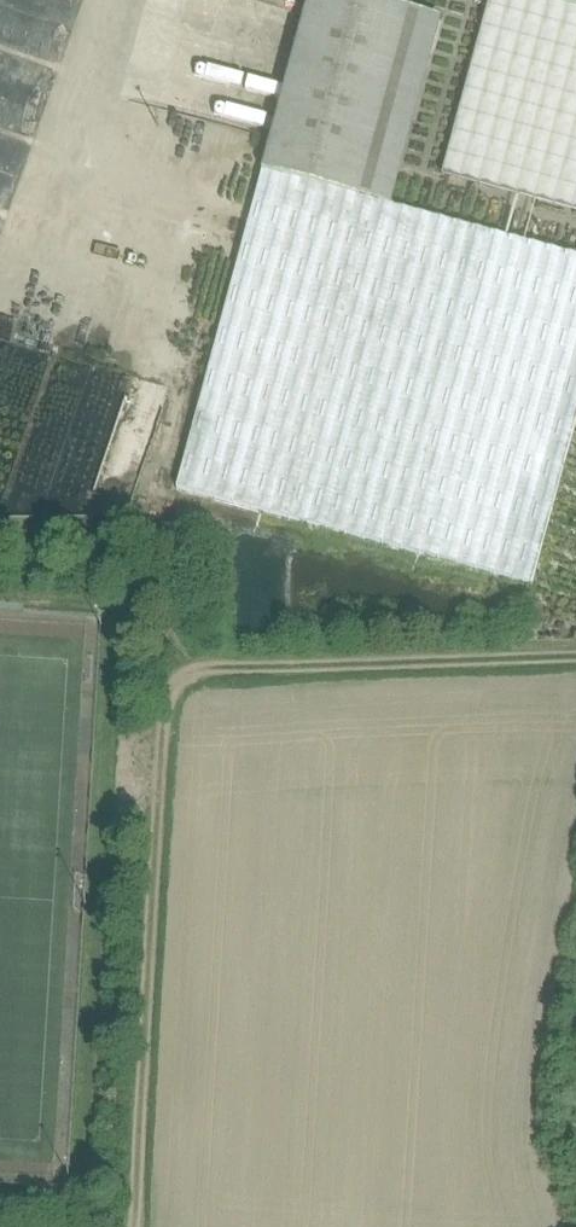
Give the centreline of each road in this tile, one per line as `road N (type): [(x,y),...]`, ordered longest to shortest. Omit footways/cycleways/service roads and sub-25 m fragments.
road 1 (track): [(135,1226),(173,681),(188,668),(575,657)]

